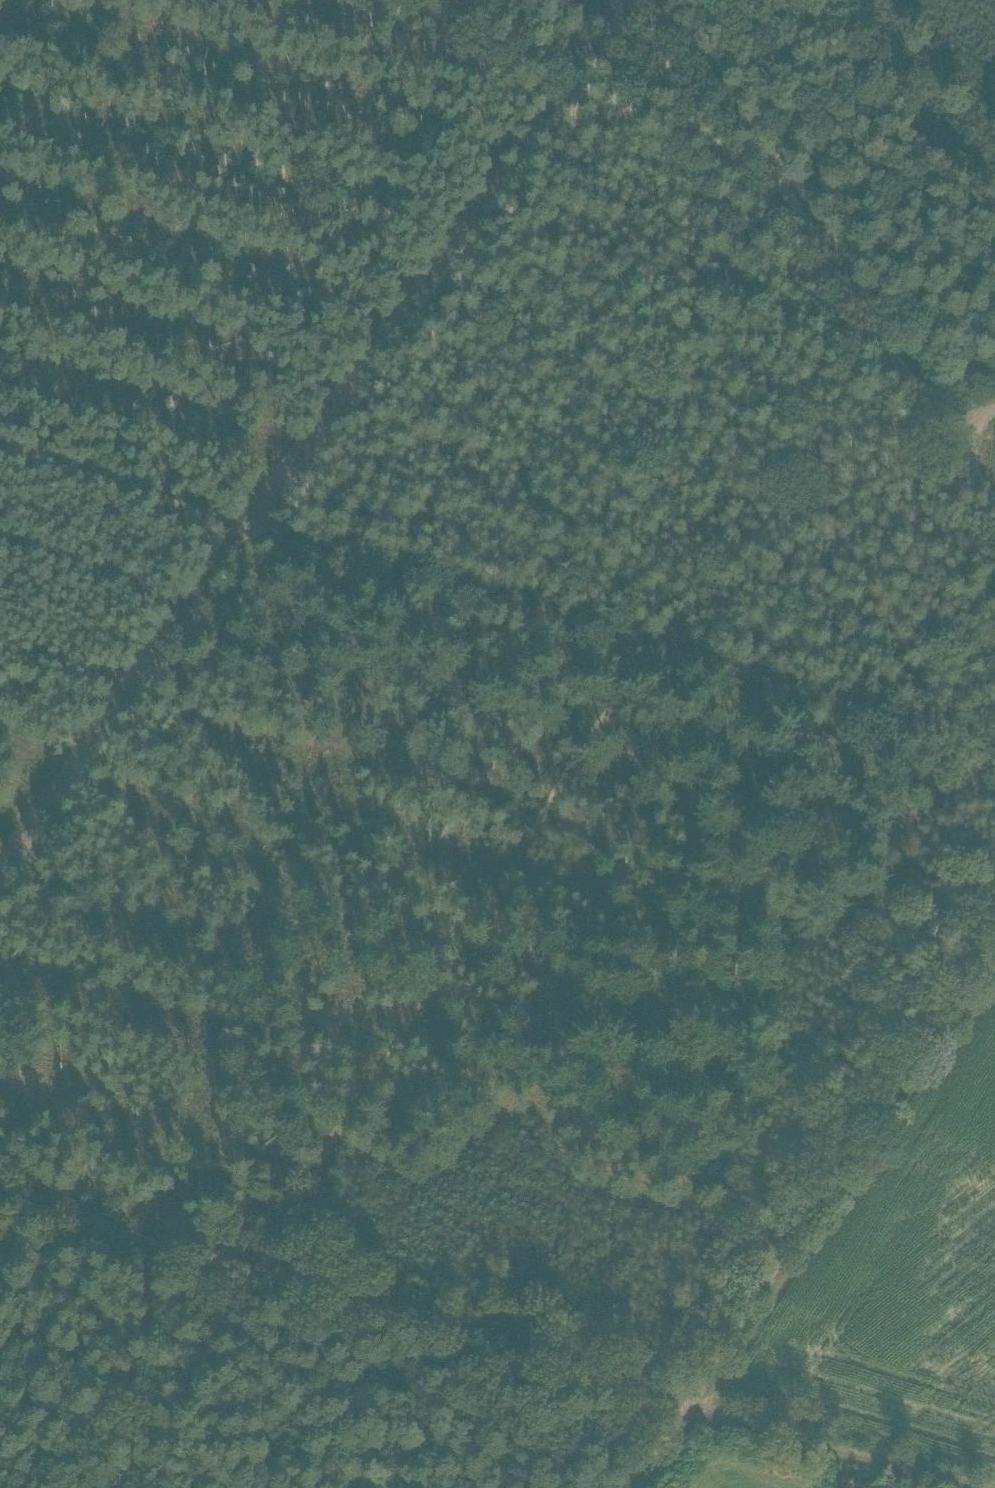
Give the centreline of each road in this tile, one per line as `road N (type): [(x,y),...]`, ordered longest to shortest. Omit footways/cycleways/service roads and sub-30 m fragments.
road 1 (track): [(643,651),(254,1275),(106,1487)]
road 2 (track): [(244,530),(994,759)]
road 3 (track): [(0,1196),(693,1412)]
road 4 (track): [(244,530),(626,0)]
road 5 (track): [(994,925),(693,1412)]
road 6 (track): [(644,0),(666,17),(952,435)]
road 7 (track): [(244,530),(0,875)]
road 8 (track): [(693,1412),(961,1487)]
road 9 (track): [(244,530),(0,453)]

